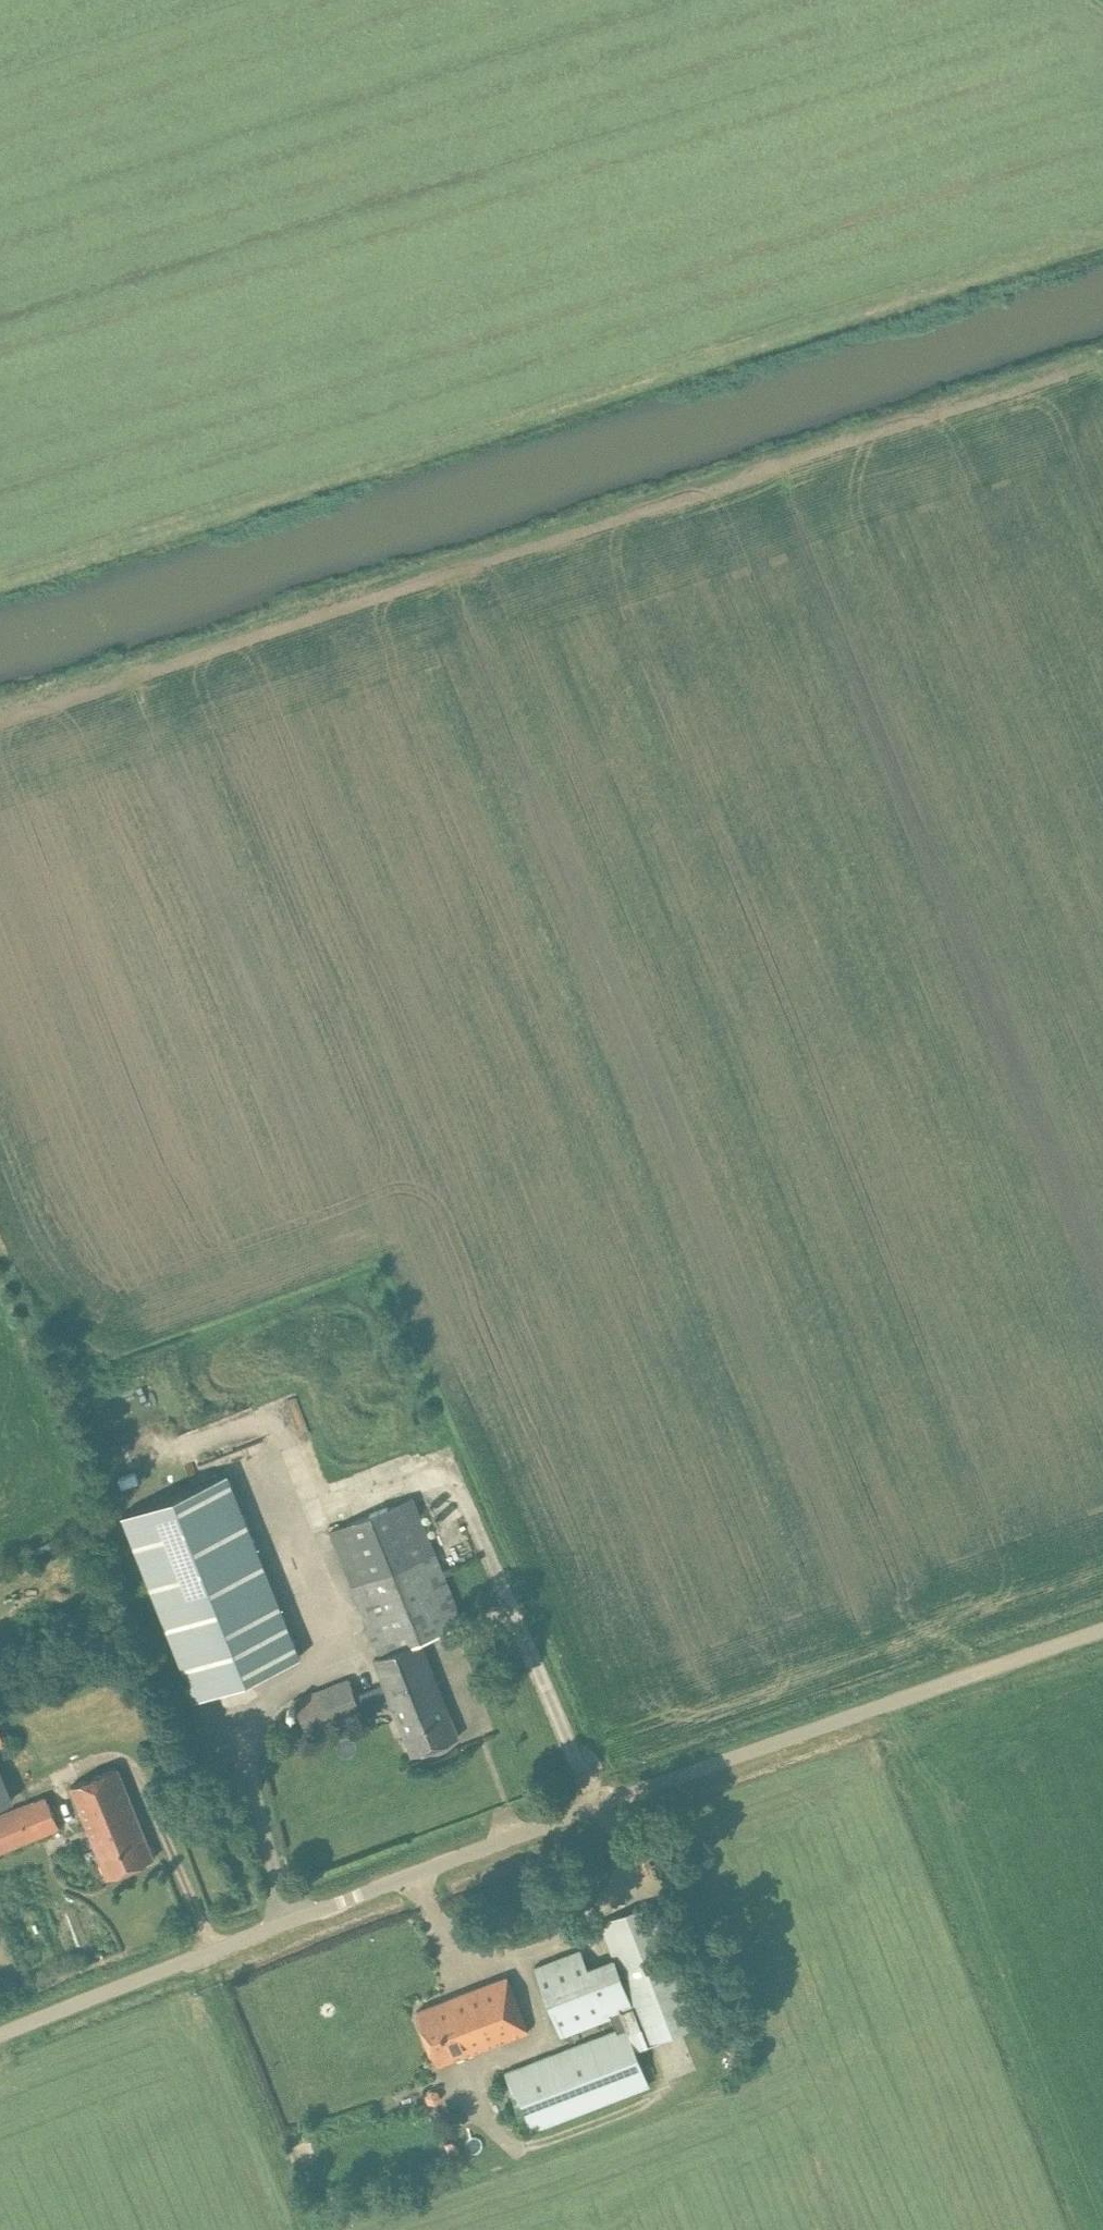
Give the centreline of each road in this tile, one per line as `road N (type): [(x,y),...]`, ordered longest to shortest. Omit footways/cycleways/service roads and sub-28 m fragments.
road 1 (unclassified): [(0,2034),(514,1834),(1102,1634)]

